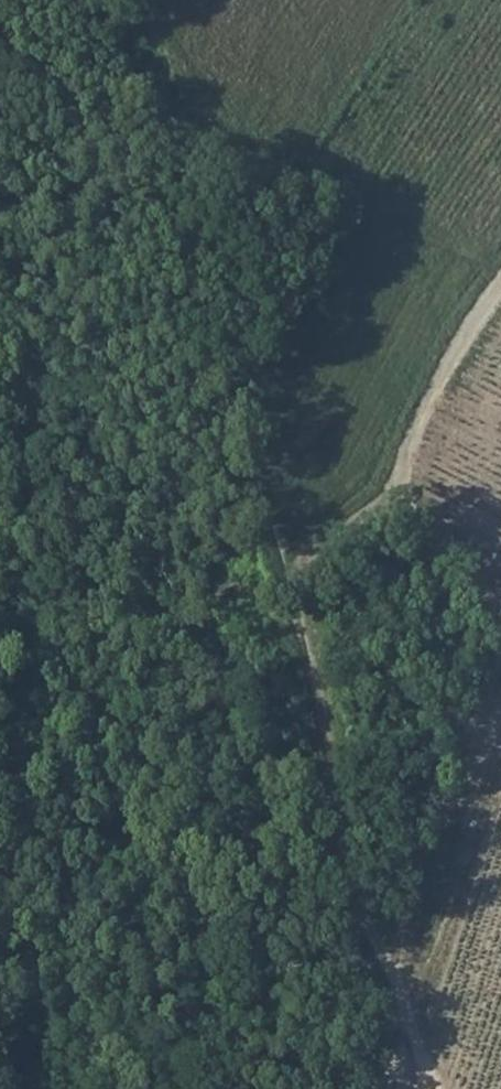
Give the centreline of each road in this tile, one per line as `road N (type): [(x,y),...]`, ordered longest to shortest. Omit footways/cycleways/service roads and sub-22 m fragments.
road 1 (track): [(288,576),(323,745),(334,864),(426,1088)]
road 2 (track): [(500,290),(451,361),(404,463),(433,539),(500,608)]
road 3 (track): [(500,705),(411,965),(404,1026)]
road 4 (track): [(404,463),(288,576)]

